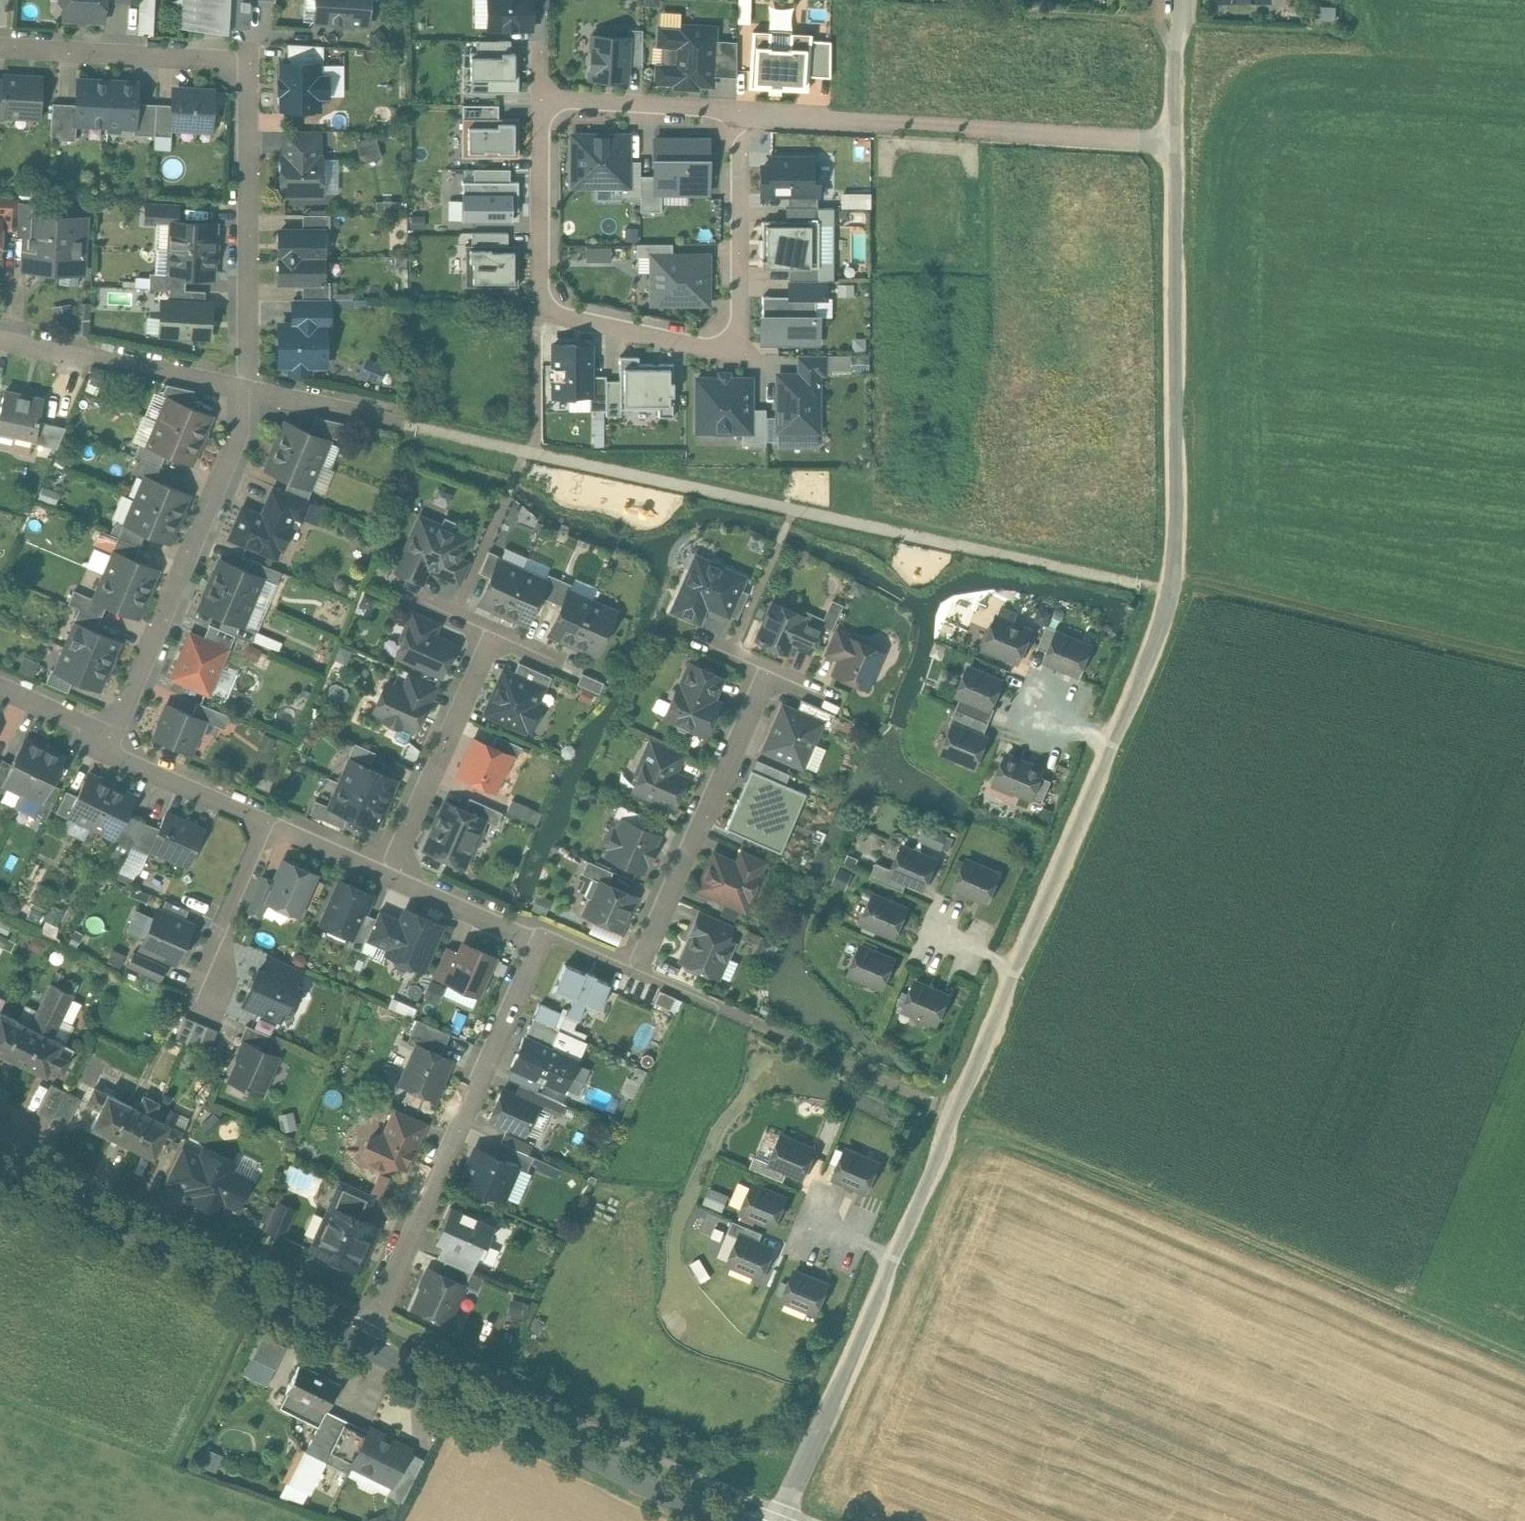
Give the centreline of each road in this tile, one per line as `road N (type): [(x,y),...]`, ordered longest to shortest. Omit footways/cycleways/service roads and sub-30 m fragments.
road 1 (residential): [(956,1109),(1179,582),(1182,145)]
road 2 (residential): [(734,115),(567,103),(550,107),(541,123),(546,281),(554,299),(630,329),(709,342),(728,334),(738,308)]
road 3 (residential): [(0,41),(243,54),(246,385)]
road 4 (residential): [(1182,145),(734,115)]
road 5 (residential): [(787,1520),(956,1109)]
road 6 (residential): [(361,1335),(538,932)]
road 7 (unclassified): [(749,1520),(361,1335)]
road 8 (unclassified): [(361,1335),(0,1160)]
road 9 (residential): [(246,385),(246,434),(117,736)]
road 10 (residential): [(631,969),(956,1109)]
road 11 (residential): [(769,668),(631,969)]
road 12 (residential): [(490,631),(383,869)]
road 13 (residential): [(0,332),(246,385)]
road 14 (residential): [(738,308),(734,115)]
road 15 (residential): [(273,822),(199,1000)]
road 16 (residential): [(117,736),(131,761),(273,822)]
road 17 (residential): [(383,869),(538,932)]
road 18 (residential): [(246,385),(403,418)]
road 19 (residential): [(1182,145),(1182,0)]
road 20 (residential): [(0,685),(117,736)]

